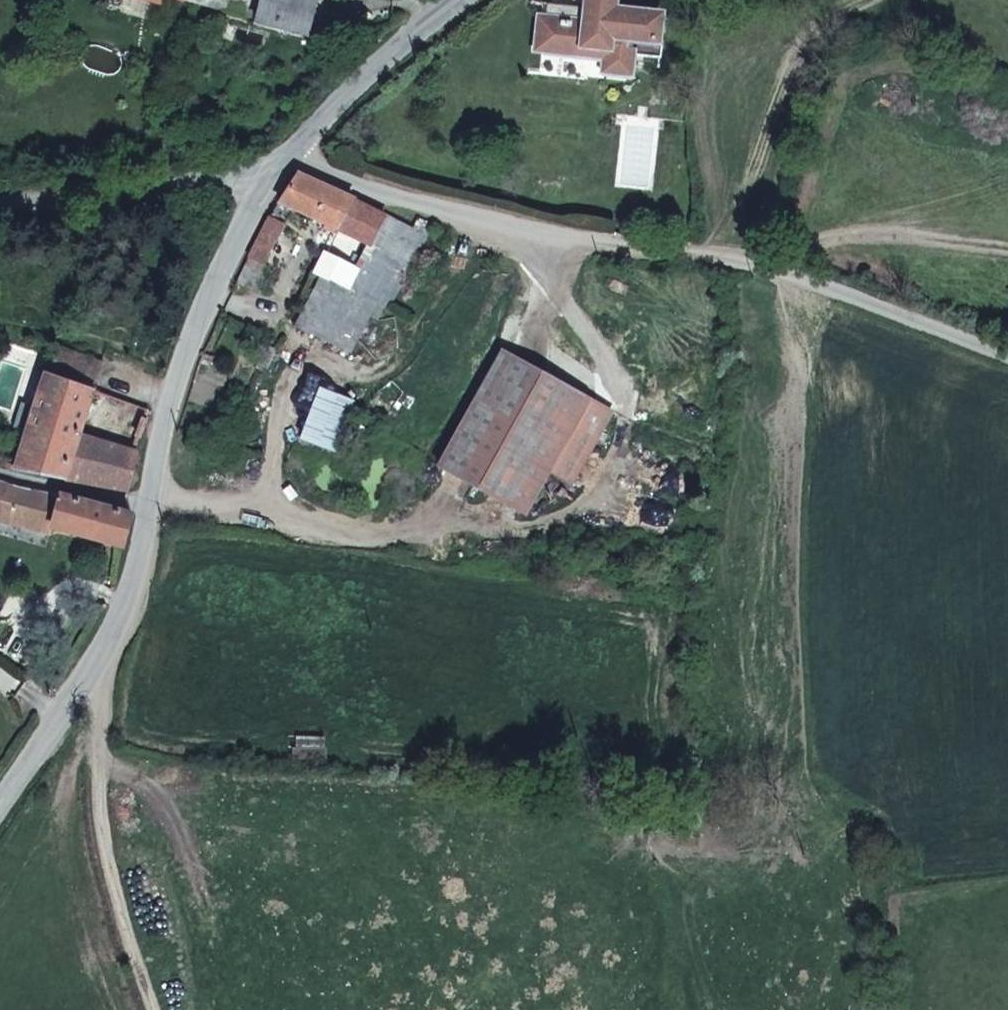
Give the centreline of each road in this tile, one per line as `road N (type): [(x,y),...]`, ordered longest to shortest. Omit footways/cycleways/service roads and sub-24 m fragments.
road 1 (track): [(1007,355),(774,264),(285,156)]
road 2 (unclassified): [(158,510),(241,233),(285,156)]
road 3 (unclassified): [(0,821),(118,635),(158,510)]
road 4 (unclassified): [(0,210),(192,186),(285,156)]
road 5 (unclassified): [(285,156),(476,0)]
road 6 (residential): [(0,458),(158,510)]

